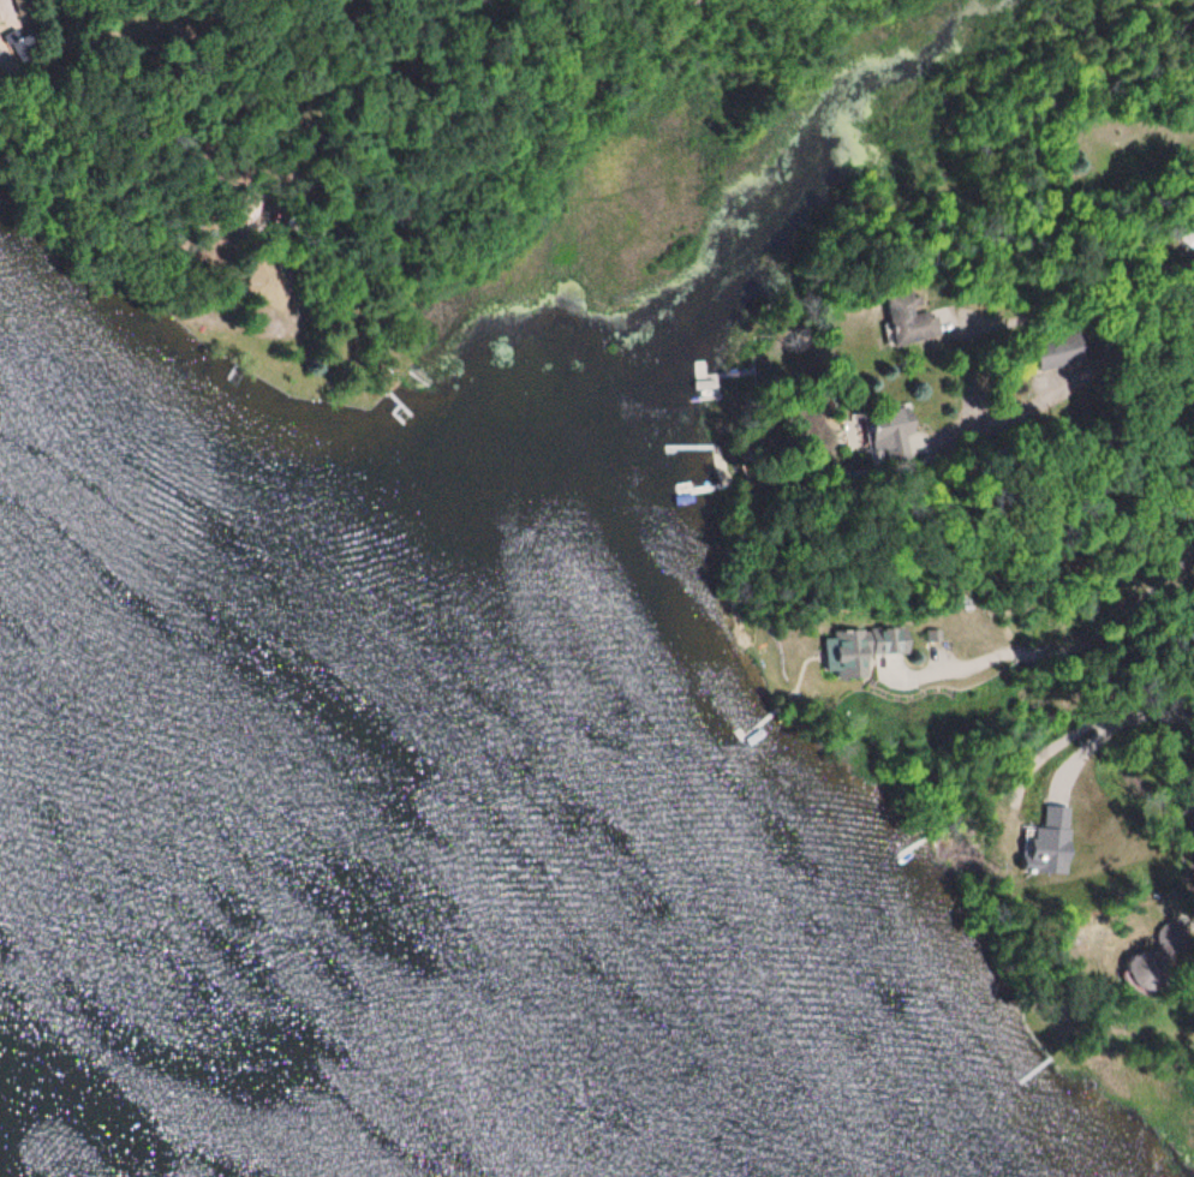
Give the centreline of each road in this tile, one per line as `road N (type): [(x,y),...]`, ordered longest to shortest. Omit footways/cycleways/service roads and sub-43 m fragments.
road 1 (track): [(191,229),(84,159),(0,80)]

